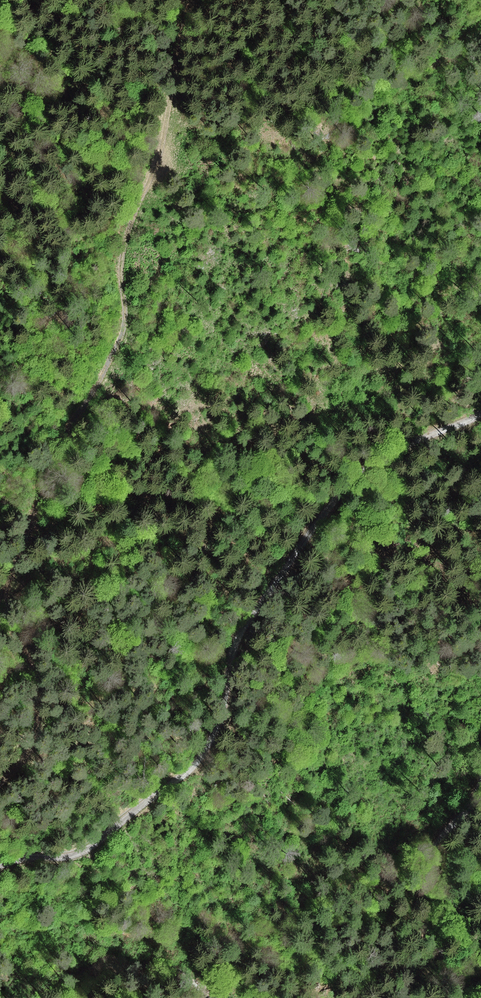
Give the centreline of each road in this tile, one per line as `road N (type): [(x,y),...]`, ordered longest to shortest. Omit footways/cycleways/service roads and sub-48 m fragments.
road 1 (track): [(0,784),(31,756),(38,711),(32,659),(6,617),(4,592),(67,431),(130,326),(124,251),(170,116),(196,0)]
road 2 (track): [(0,867),(88,849),(196,762),(220,724),(229,658),(244,627),(333,503),(374,463),(480,414)]
road 3 (track): [(480,782),(433,853),(423,902),(470,997)]

